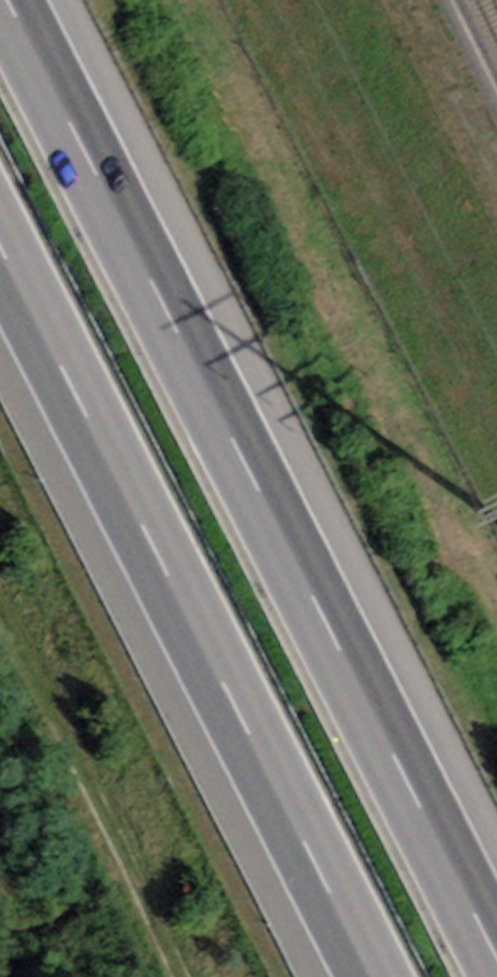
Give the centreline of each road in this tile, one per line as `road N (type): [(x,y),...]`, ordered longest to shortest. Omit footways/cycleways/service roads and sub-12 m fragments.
road 1 (motorway): [(496,969),(2,0)]
road 2 (motorway): [(0,262),(364,976)]
road 3 (track): [(179,976),(0,613)]

